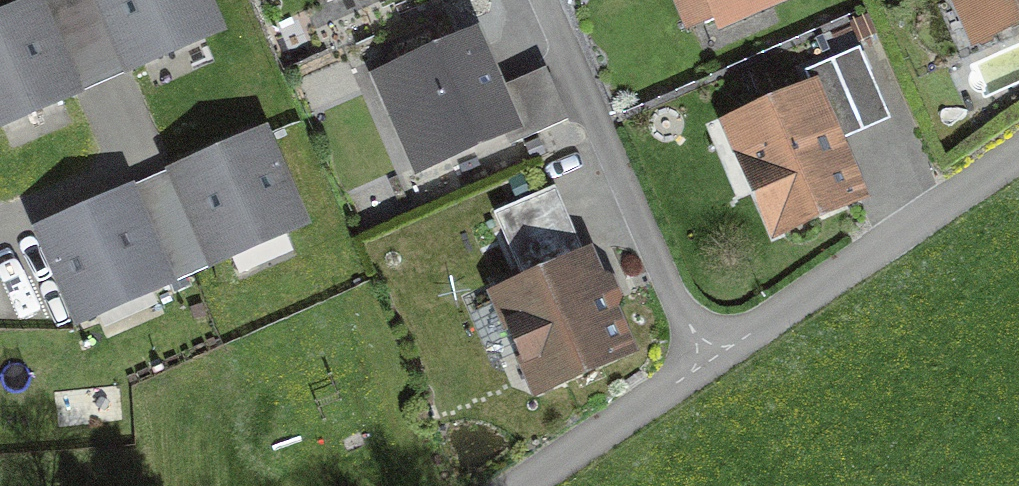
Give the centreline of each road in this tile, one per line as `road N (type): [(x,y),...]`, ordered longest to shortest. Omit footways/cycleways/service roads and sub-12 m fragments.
road 1 (residential): [(549,0),(706,366)]
road 2 (residential): [(1018,153),(706,366)]
road 3 (residential): [(706,366),(521,485)]

